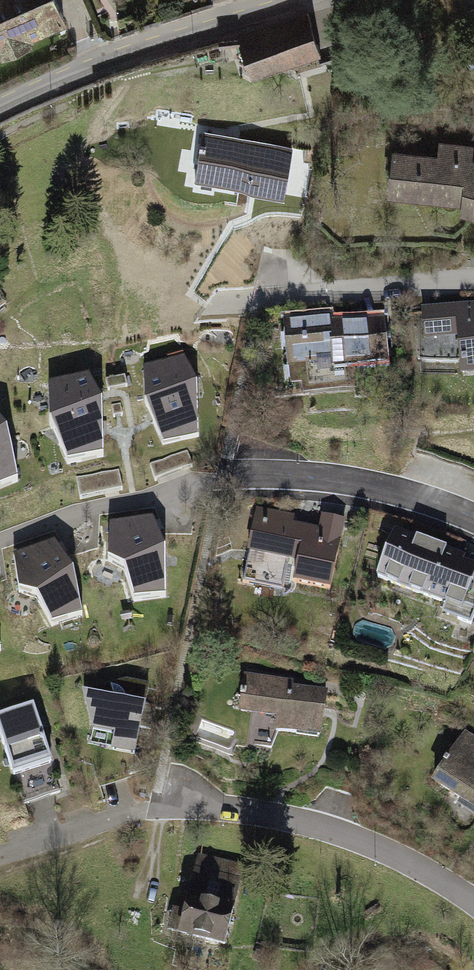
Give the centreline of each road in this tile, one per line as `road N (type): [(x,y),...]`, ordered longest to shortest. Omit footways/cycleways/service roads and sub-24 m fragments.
road 1 (residential): [(473,907),(395,857),(315,822),(230,803),(156,804),(0,854)]
road 2 (residential): [(0,108),(95,66),(299,0)]
road 3 (residential): [(473,519),(337,479),(219,481)]
road 4 (residential): [(473,281),(256,298)]

